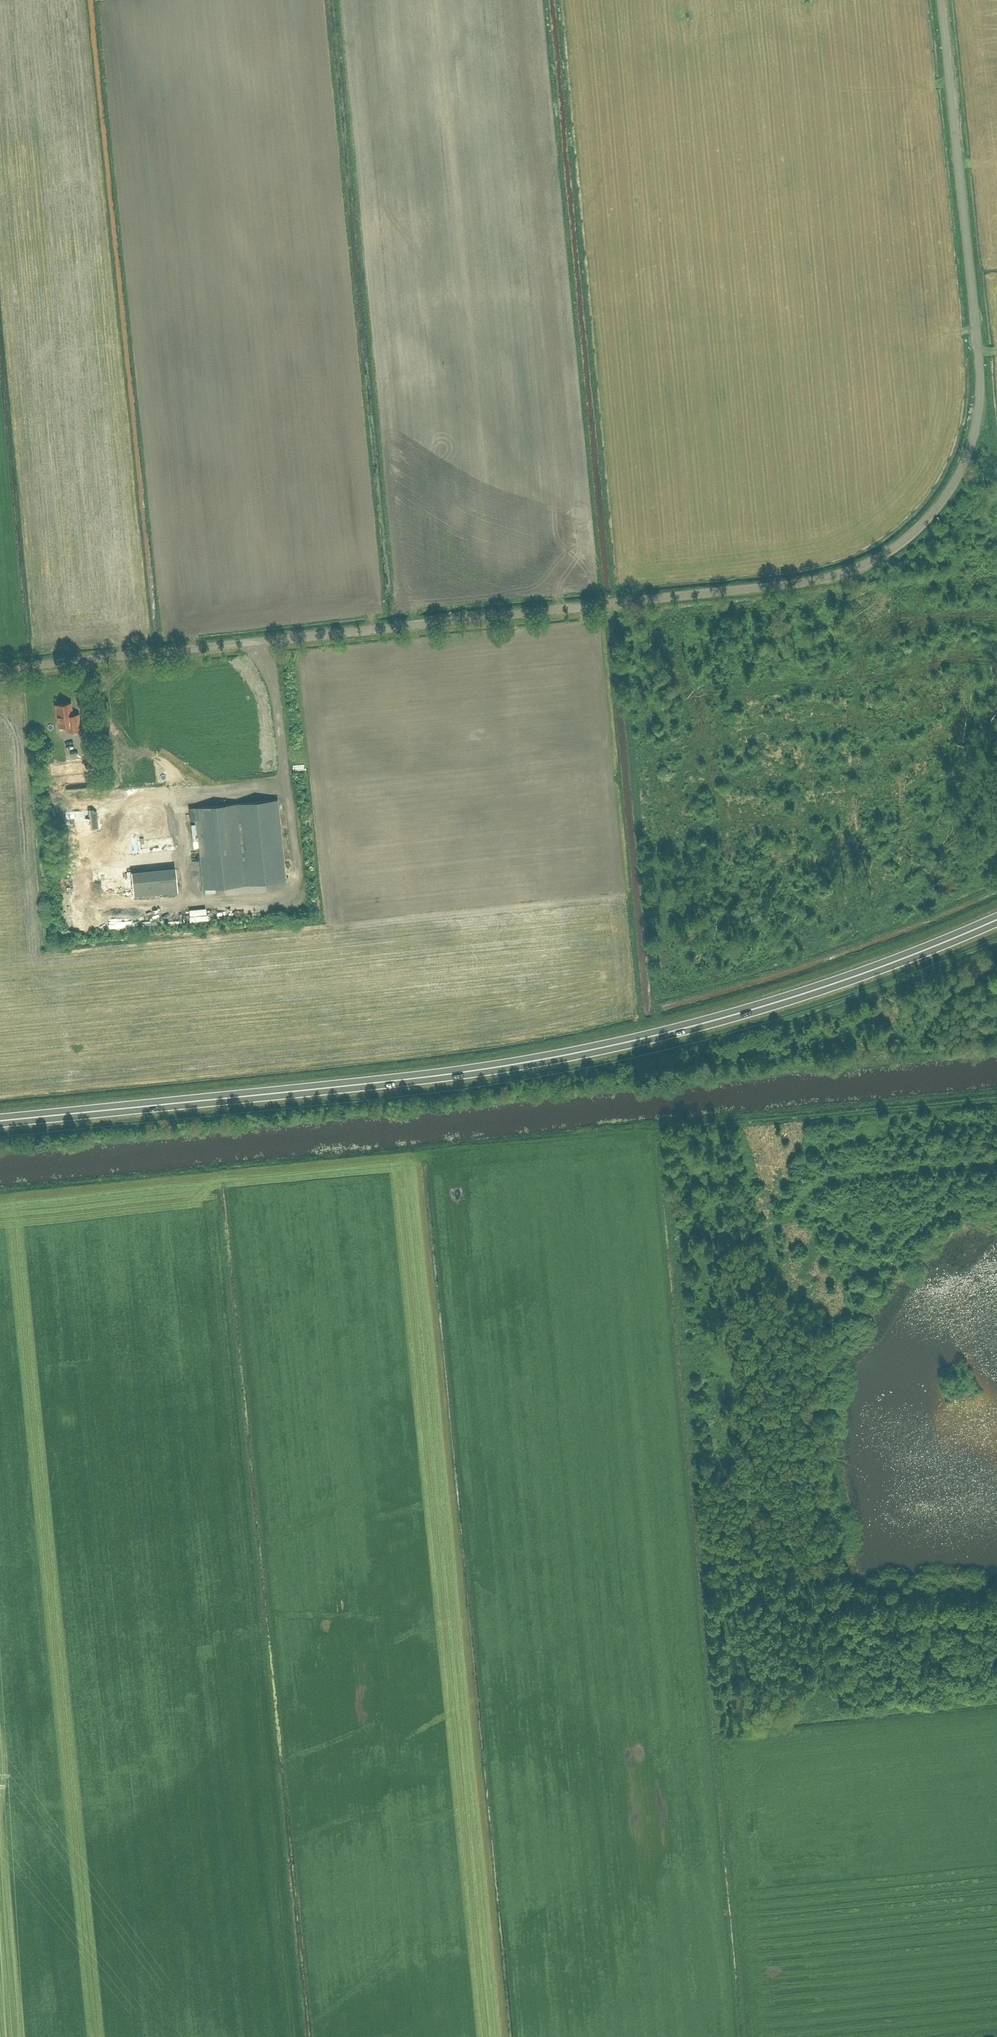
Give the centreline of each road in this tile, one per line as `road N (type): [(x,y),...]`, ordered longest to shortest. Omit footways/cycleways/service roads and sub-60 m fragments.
road 1 (unclassified): [(0,667),(816,579),(902,539),(936,507),(963,463),(980,389),(941,0)]
road 2 (trunk): [(0,1121),(524,1063),(753,1009),(996,919)]

